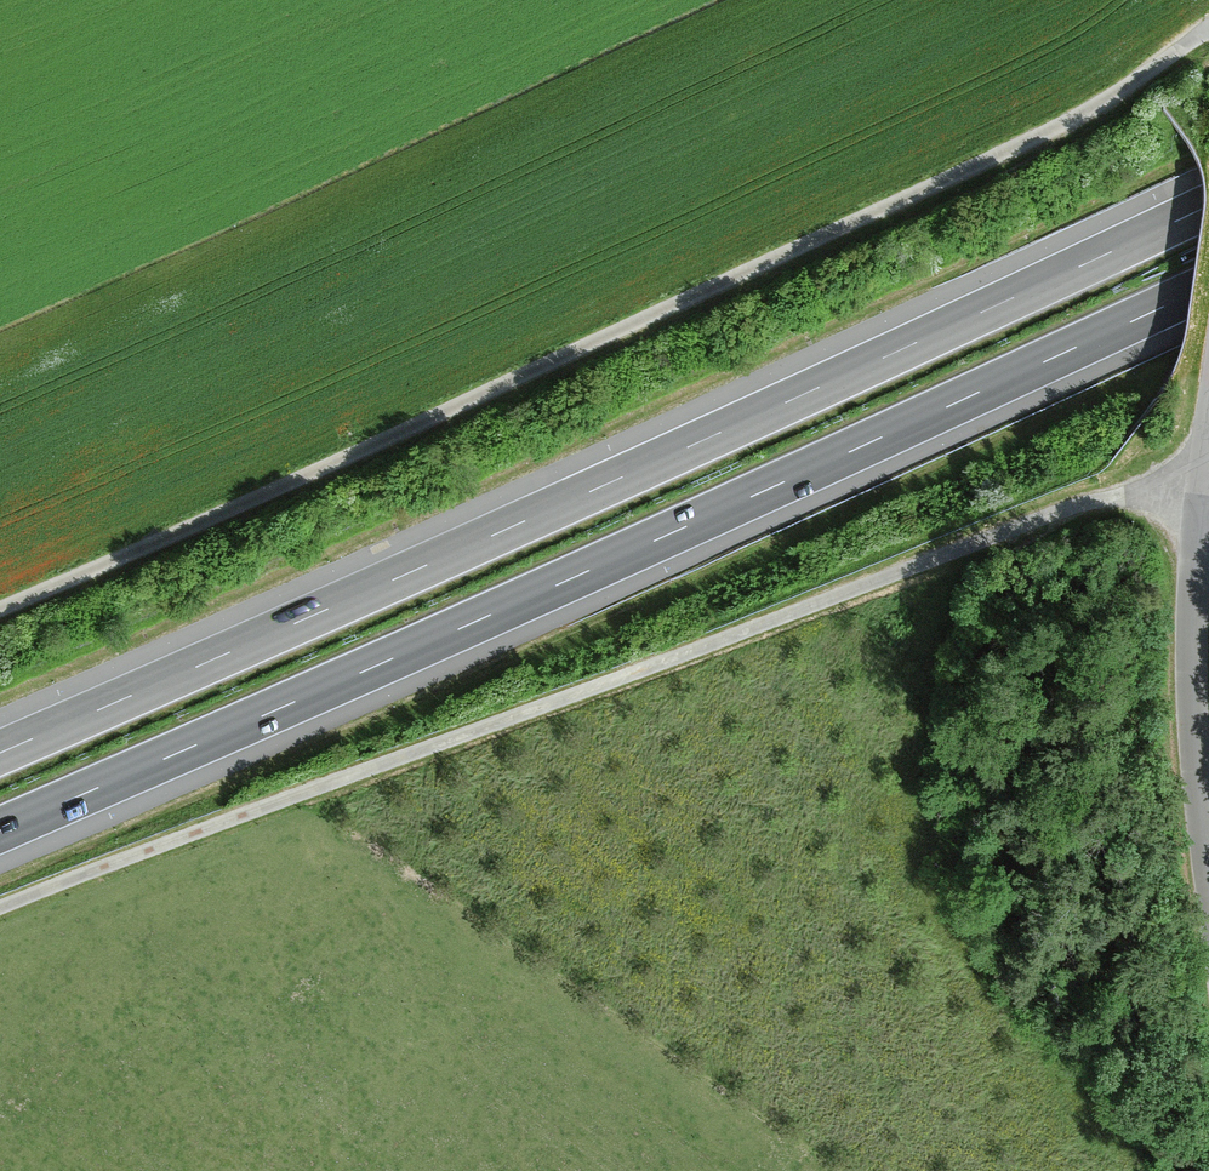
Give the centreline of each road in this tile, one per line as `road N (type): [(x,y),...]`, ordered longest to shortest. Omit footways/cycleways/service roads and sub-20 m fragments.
road 1 (track): [(1208,30),(1067,123),(0,609)]
road 2 (motorway): [(1208,205),(0,753)]
road 3 (motorway): [(0,830),(1208,284)]
road 4 (track): [(0,908),(1040,519),(1118,498)]
road 5 (unclassified): [(1208,873),(1192,681),(1202,485)]

